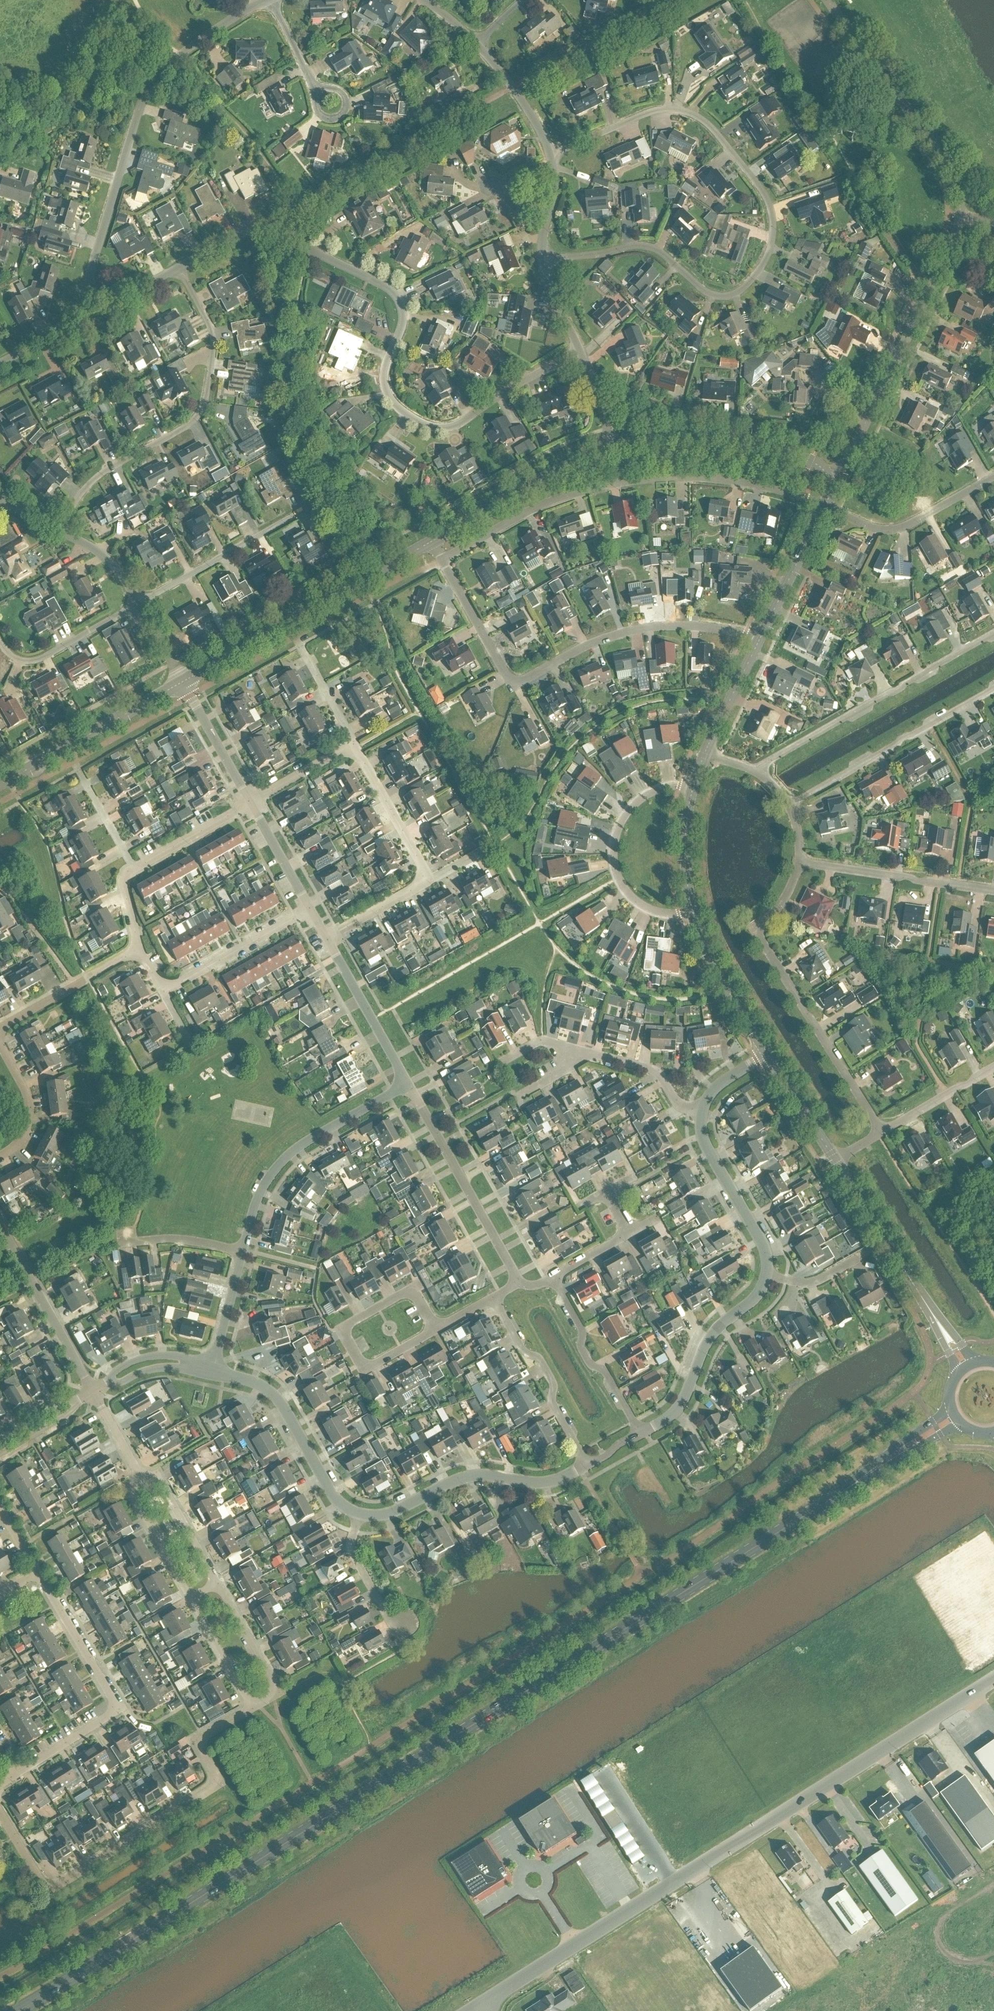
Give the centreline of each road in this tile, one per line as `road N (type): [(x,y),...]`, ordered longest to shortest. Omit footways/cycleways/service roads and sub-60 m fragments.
road 1 (primary): [(18,2010),(845,1490)]
road 2 (unclassified): [(476,2010),(993,1681)]
road 3 (residential): [(543,263),(652,249),(711,297),(730,300),(758,274),(772,235),(763,194),(711,127),(682,110),(551,154)]
road 4 (residential): [(580,354),(439,431),(407,417),(387,386),(401,323),(390,289),(267,231),(235,236),(181,269)]
road 5 (residential): [(0,1806),(46,1888),(220,1784),(197,1742),(251,1709)]
road 6 (residential): [(760,643),(693,625),(654,629),(605,640),(514,686),(442,559)]
road 7 (residential): [(442,559),(572,495),(614,485),(717,481),(765,487),(826,508)]
road 8 (unclassified): [(91,290),(154,81),(196,44),(269,1)]
road 9 (residential): [(65,533),(114,466),(206,408),(213,335),(181,269)]
road 10 (residential): [(882,1134),(761,941),(800,862)]
road 11 (unclassified): [(829,478),(845,465),(962,216)]
road 12 (tertiary): [(185,685),(432,542)]
road 13 (residential): [(993,634),(755,772)]
road 14 (unclassified): [(962,216),(950,174),(823,0)]
road 15 (residential): [(243,1251),(255,1206),(283,1162),(407,1084)]
road 16 (residential): [(358,1517),(399,1511),(476,1479),(547,1486),(588,1465)]
road 17 (residential): [(790,808),(993,690)]
road 18 (residential): [(693,913),(634,902),(613,867),(625,816),(662,789),(694,791)]
road 19 (residential): [(520,1285),(407,1084)]
road 20 (tertiary): [(613,452),(693,438),(752,444),(811,461),(829,478)]
road 21 (residential): [(435,1329),(413,1290),(342,1332),(364,1374),(401,1351)]
road 22 (residential): [(213,1374),(278,1400),(327,1487),(358,1517)]
road 23 (tertiary): [(0,786),(185,685)]
road 24 (residential): [(640,1436),(677,1412),(714,1337),(768,1279)]
road 25 (tertiary): [(432,542),(613,452)]
road 26 (residential): [(993,891),(800,862)]
road 27 (residential): [(138,606),(306,508)]
road 28 (residential): [(96,1392),(0,1224)]
road 29 (residential): [(498,1298),(545,1367),(588,1465)]
road 30 (residential): [(826,508),(902,531),(993,477)]
road 31 (tertiary): [(930,1312),(834,1160)]
road 32 (residential): [(768,1279),(762,1247),(707,1146),(701,1116)]
road 33 (residential): [(640,1436),(582,1347),(581,1328),(553,1284)]
road 34 (residential): [(164,993),(309,911)]
road 35 (residential): [(407,1084),(326,939)]
road 36 (residential): [(119,1712),(37,1569)]
road 37 (residential): [(138,606),(33,663),(10,655),(0,637)]
road 38 (residential): [(0,1029),(139,948)]
road 39 (tertiary): [(766,1055),(693,913)]
road 40 (residential): [(251,1709),(280,1691),(220,1583)]
road 41 (residential): [(431,879),(356,745)]
road 42 (tertiary): [(760,643),(826,508)]
road 43 (residential): [(220,1583),(159,1473),(144,1482)]
road 44 (residential): [(144,1482),(131,1489),(192,1600)]
road 45 (residential): [(0,1041),(30,1088),(33,1109),(28,1132),(0,1160)]
road 46 (residential): [(252,804),(185,685)]
road 47 (residential): [(135,871),(252,804)]
road 48 (primary): [(950,1407),(845,1490)]
road 49 (primary): [(845,1490),(962,1426)]
road 50 (residential): [(590,1060),(657,1073),(679,1107),(701,1116)]
road 51 (residential): [(882,1134),(993,1068)]
road 52 (residential): [(119,1712),(11,1780)]
road 53 (residential): [(213,1374),(243,1251)]
road 54 (tertiary): [(834,1160),(766,1055)]
road 55 (residential): [(356,745),(296,636)]
road 56 (residential): [(192,1600),(251,1709)]
road 57 (tertiary): [(693,913),(685,864),(694,791)]
road 58 (tertiary): [(707,754),(760,643)]
road 59 (residential): [(135,871),(76,764)]
road 60 (residential): [(402,1624),(354,1554),(358,1517)]
road 61 (residential): [(309,911),(252,804)]
road 62 (residential): [(326,939),(431,879)]

